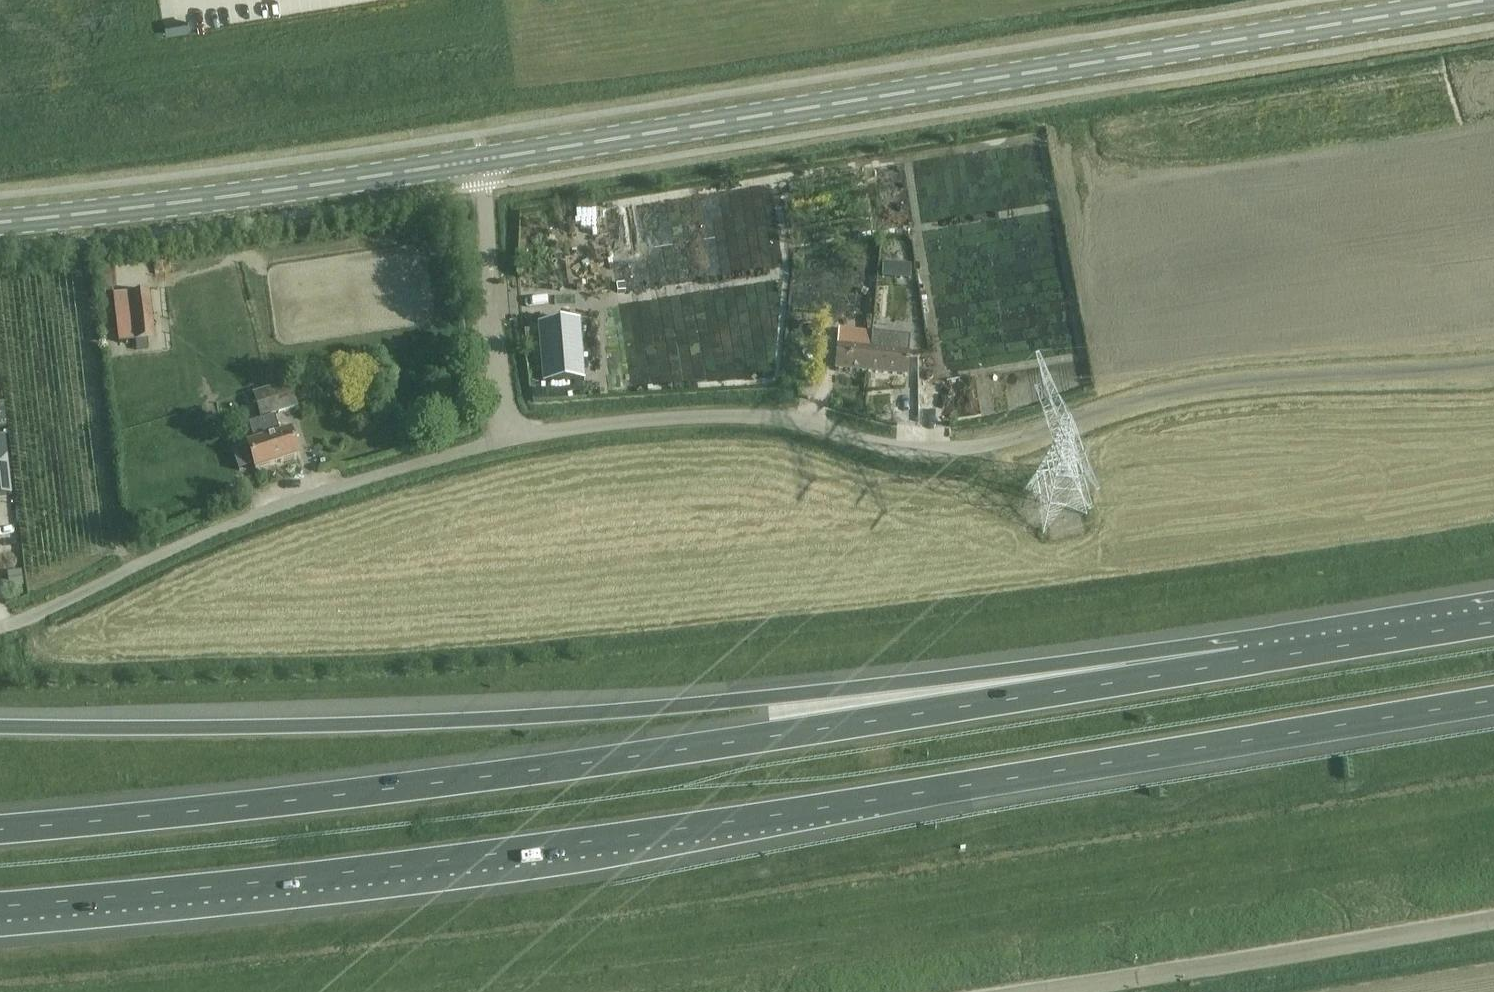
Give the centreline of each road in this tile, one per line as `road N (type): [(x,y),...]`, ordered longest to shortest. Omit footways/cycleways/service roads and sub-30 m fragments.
road 1 (motorway): [(0,912),(189,898),(574,849),(1493,706)]
road 2 (motorway): [(1242,663),(402,790),(0,833)]
road 3 (motorway): [(1242,663),(934,679),(511,718),(0,725)]
road 4 (primary): [(482,163),(1493,3)]
road 5 (unclassified): [(511,440),(597,426),(737,419),(945,453),(1217,386),(1493,367)]
road 6 (unclassified): [(511,440),(265,510),(0,629)]
road 7 (primary): [(0,222),(482,163)]
road 8 (unclassified): [(1493,920),(1059,991)]
road 9 (unclassified): [(511,440),(492,334),(482,163)]
road 10 (motorway): [(1493,623),(1242,663)]

